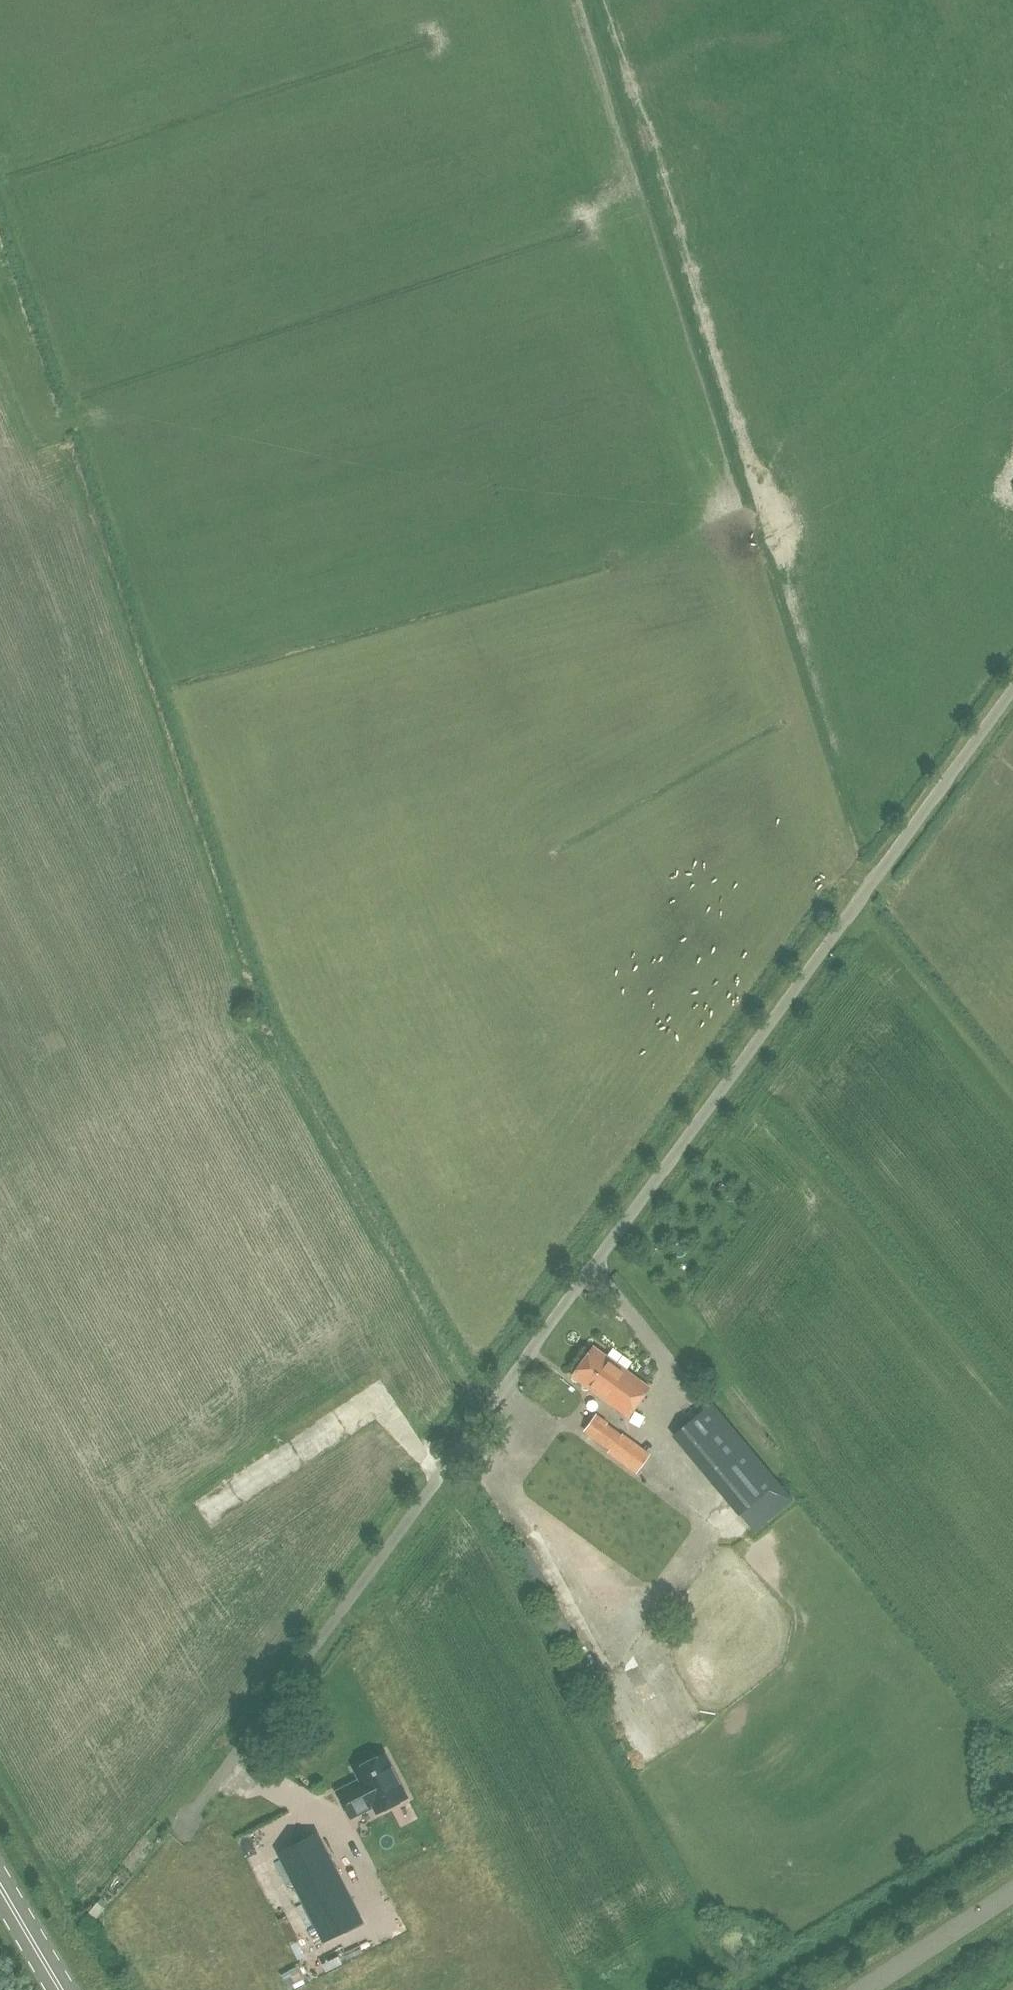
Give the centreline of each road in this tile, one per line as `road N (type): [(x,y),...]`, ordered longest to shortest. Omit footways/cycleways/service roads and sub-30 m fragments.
road 1 (unclassified): [(189,1824),(1012,695)]
road 2 (track): [(579,0),(866,896),(1012,1084)]
road 3 (unclassified): [(866,1989),(1012,1895)]
road 4 (primary): [(0,1879),(63,1989)]

